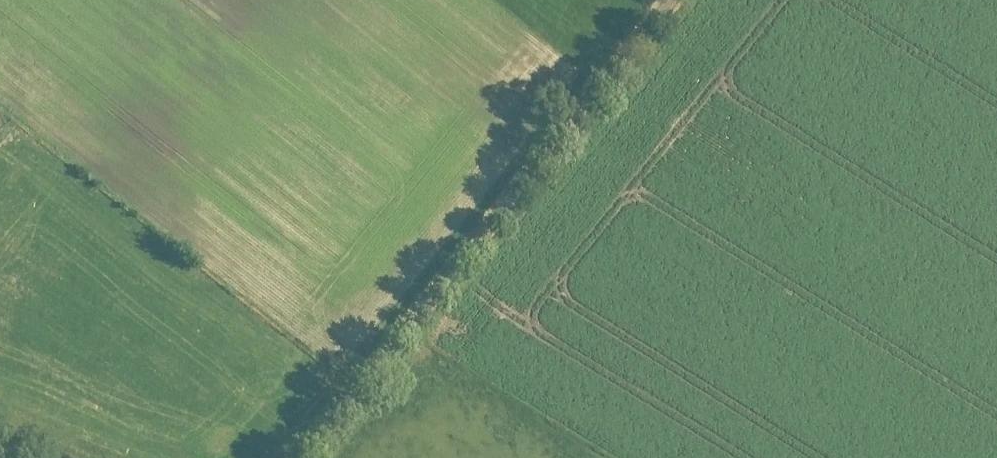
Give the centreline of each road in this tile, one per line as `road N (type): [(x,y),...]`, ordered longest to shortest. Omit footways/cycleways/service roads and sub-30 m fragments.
road 1 (unclassified): [(302,457),(674,0)]

